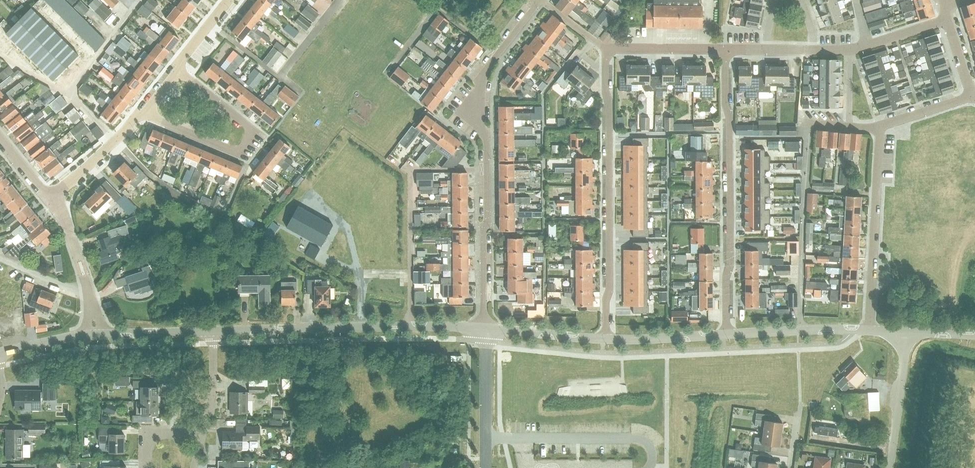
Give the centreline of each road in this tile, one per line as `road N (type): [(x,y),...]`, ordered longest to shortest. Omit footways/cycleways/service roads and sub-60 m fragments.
road 1 (residential): [(729,49),(606,54),(606,338)]
road 2 (residential): [(540,0),(484,85),(485,330)]
road 3 (residential): [(727,333),(729,49)]
road 4 (residential): [(214,332),(485,330)]
road 5 (residential): [(178,68),(257,131),(240,153),(142,110)]
road 6 (residential): [(868,331),(879,126)]
road 7 (residential): [(727,333),(868,331)]
road 8 (residential): [(94,333),(67,220),(54,199)]
road 9 (residential): [(949,21),(852,50),(816,50)]
road 10 (residential): [(486,467),(485,330)]
road 11 (residential): [(910,332),(892,467)]
road 12 (residential): [(54,199),(142,110)]
road 13 (residential): [(485,330),(606,338)]
road 14 (residential): [(606,338),(727,333)]
road 15 (residential): [(94,333),(214,332)]

